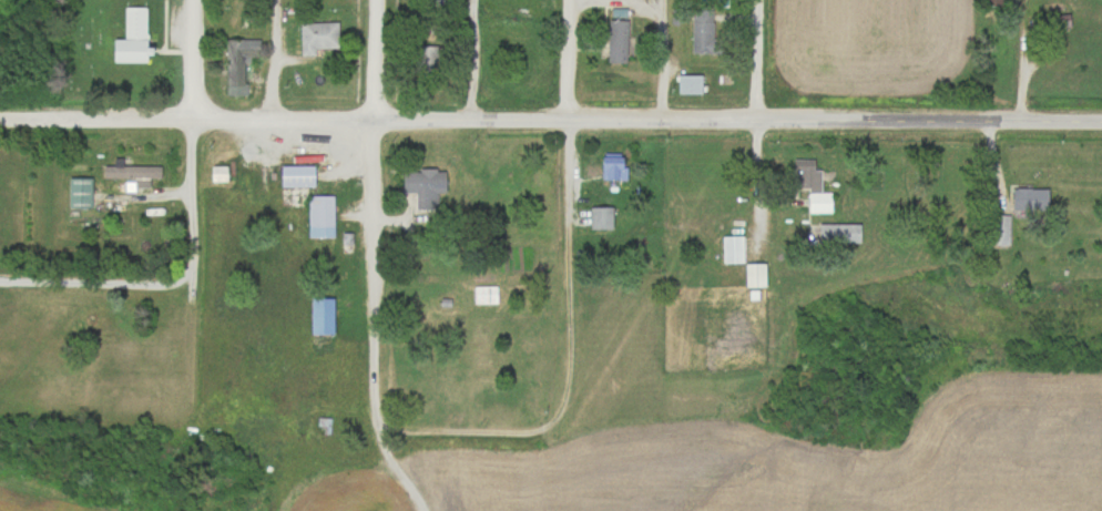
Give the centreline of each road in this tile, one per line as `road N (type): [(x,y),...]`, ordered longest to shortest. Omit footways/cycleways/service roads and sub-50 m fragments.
road 1 (residential): [(1101,120),(0,117)]
road 2 (residential): [(377,433),(523,437),(544,431),(561,409),(573,0)]
road 3 (residential): [(419,510),(377,433),(370,384),(375,117)]
road 4 (residential): [(759,228),(762,0)]
road 5 (residential): [(616,0),(650,8),(662,20),(662,119)]

